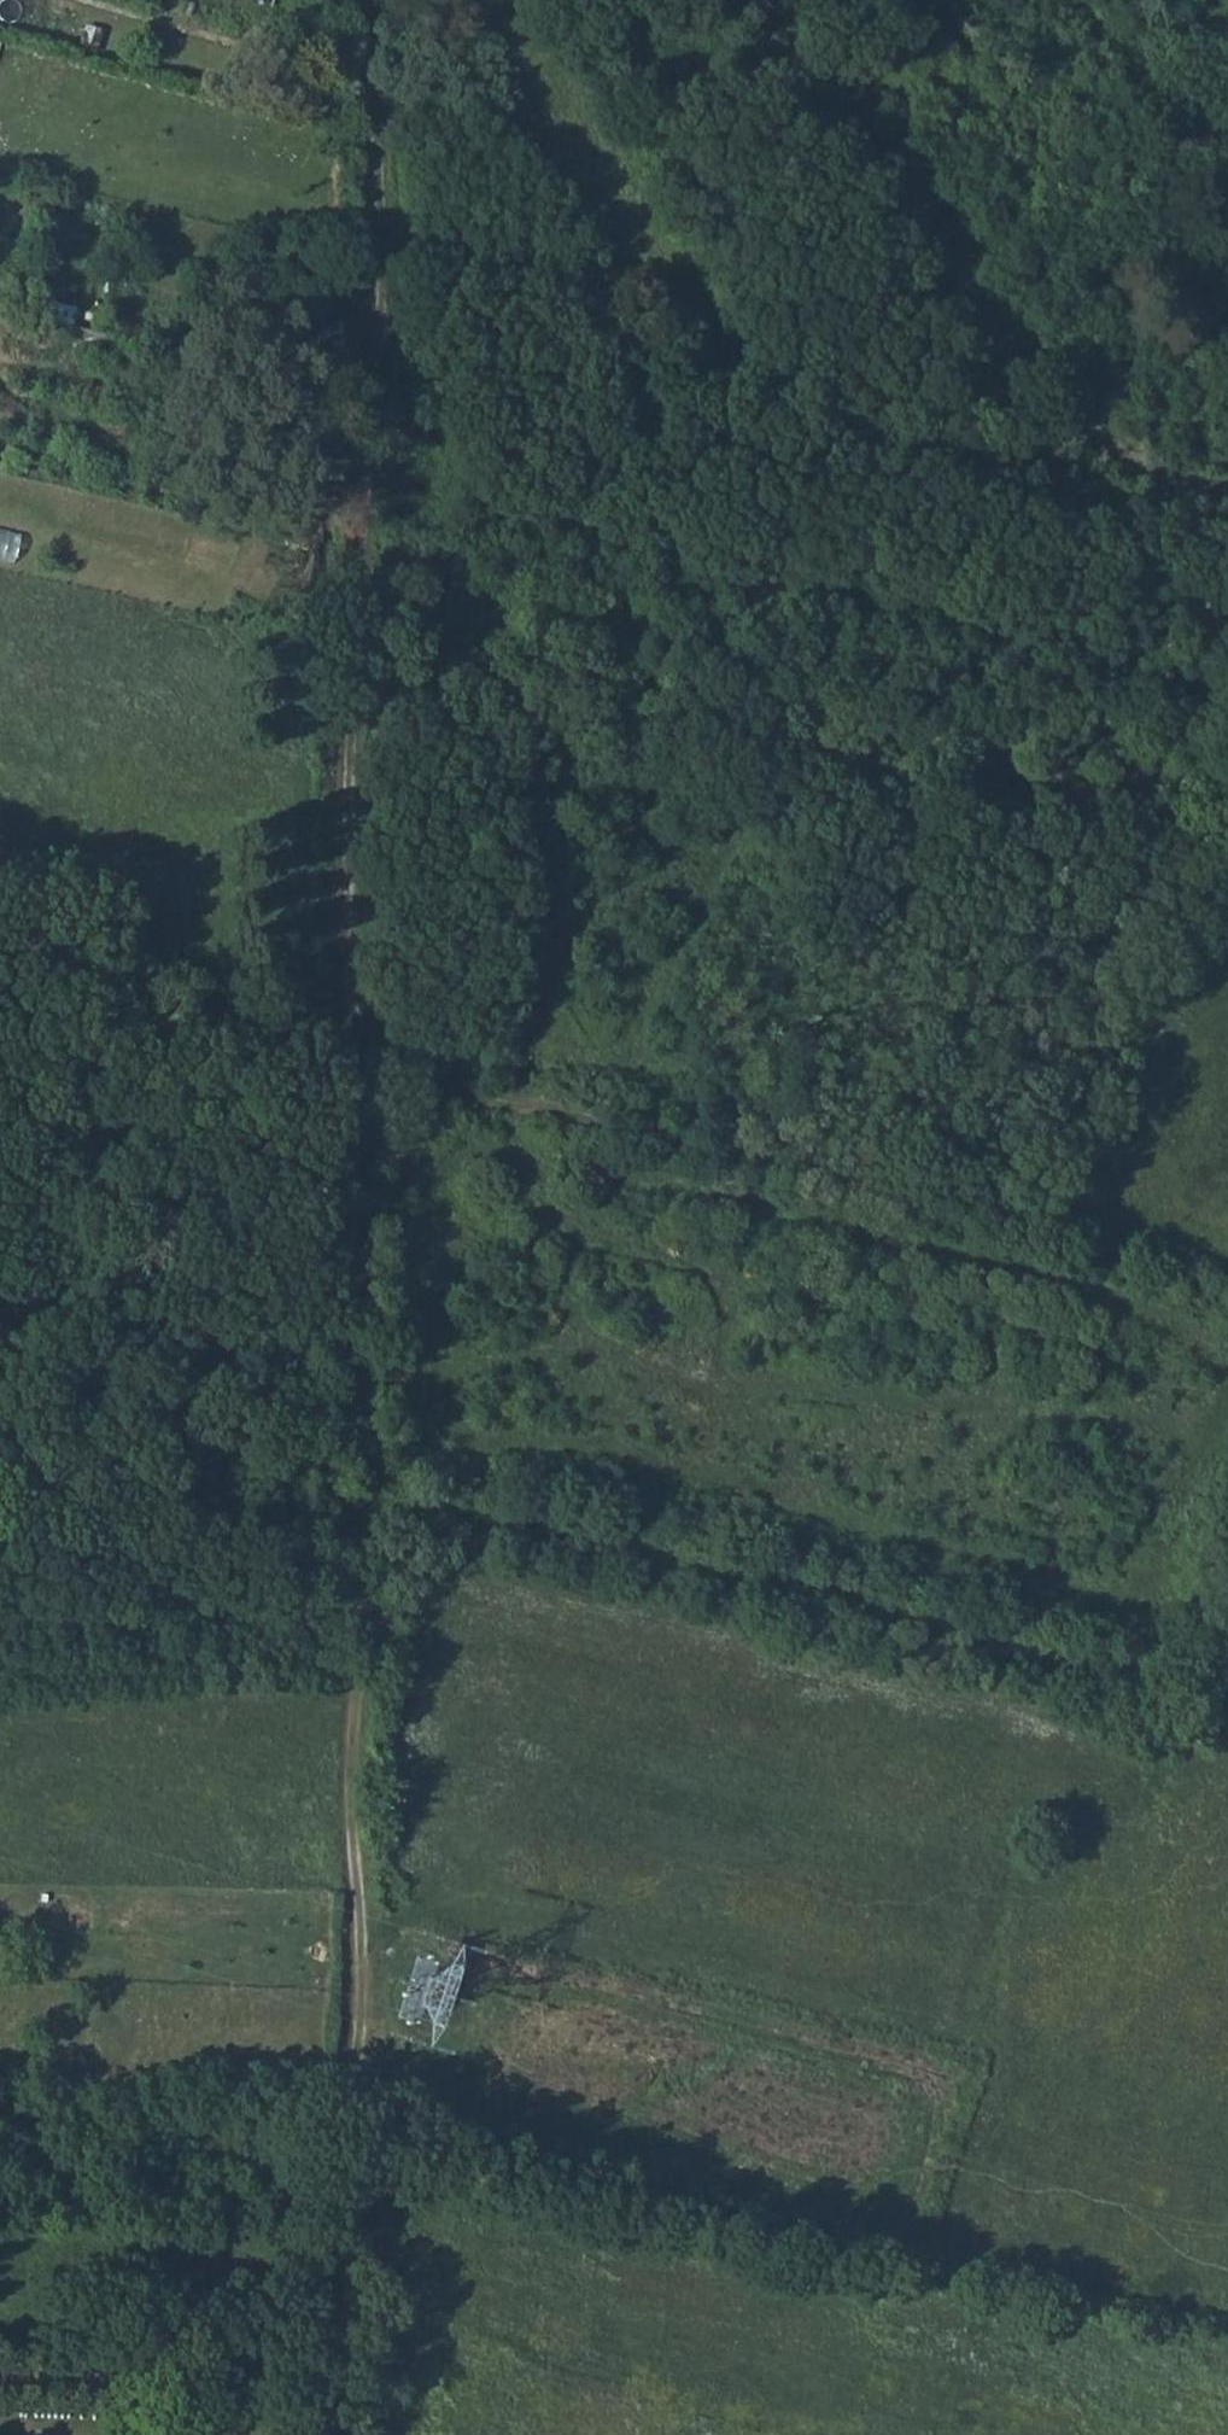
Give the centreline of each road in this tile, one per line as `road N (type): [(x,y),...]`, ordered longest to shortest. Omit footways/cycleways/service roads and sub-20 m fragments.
road 1 (track): [(350,1045),(354,825),(383,336),(367,0)]
road 2 (track): [(761,0),(995,321),(1084,421),(1139,458)]

